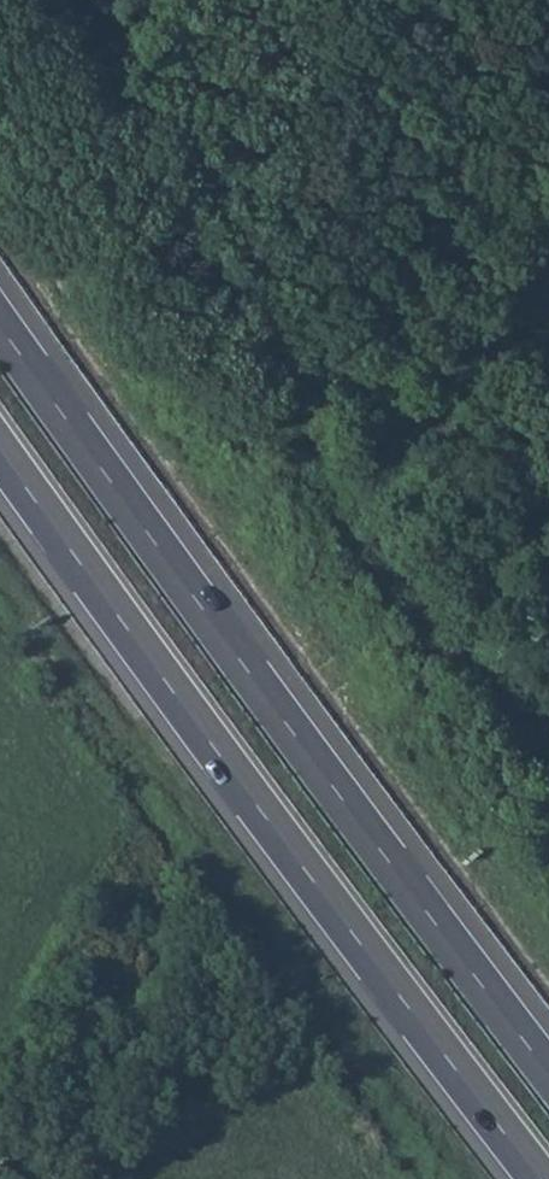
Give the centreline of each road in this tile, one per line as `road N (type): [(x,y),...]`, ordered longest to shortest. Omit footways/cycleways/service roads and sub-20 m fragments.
road 1 (motorway): [(548,1074),(0,327)]
road 2 (motorway): [(0,451),(540,1178)]

